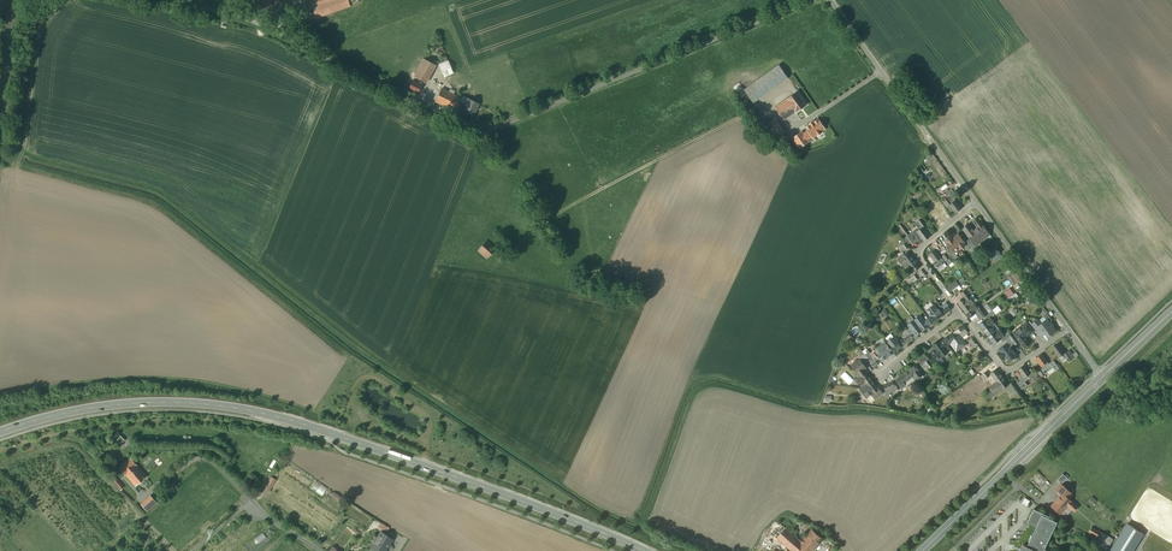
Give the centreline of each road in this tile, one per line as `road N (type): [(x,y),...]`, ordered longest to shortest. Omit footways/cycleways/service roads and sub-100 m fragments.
road 1 (unclassified): [(167,0),(262,23),(472,128),(806,0)]
road 2 (secondary): [(0,431),(105,405),(236,407),(424,466),(644,550)]
road 3 (unclassified): [(833,0),(976,203)]
road 4 (secondary): [(922,550),(1102,379)]
road 5 (unclassified): [(976,203),(1068,327)]
road 6 (unclassified): [(1068,327),(1007,367),(959,311)]
road 7 (unclassified): [(959,311),(920,252),(976,203)]

